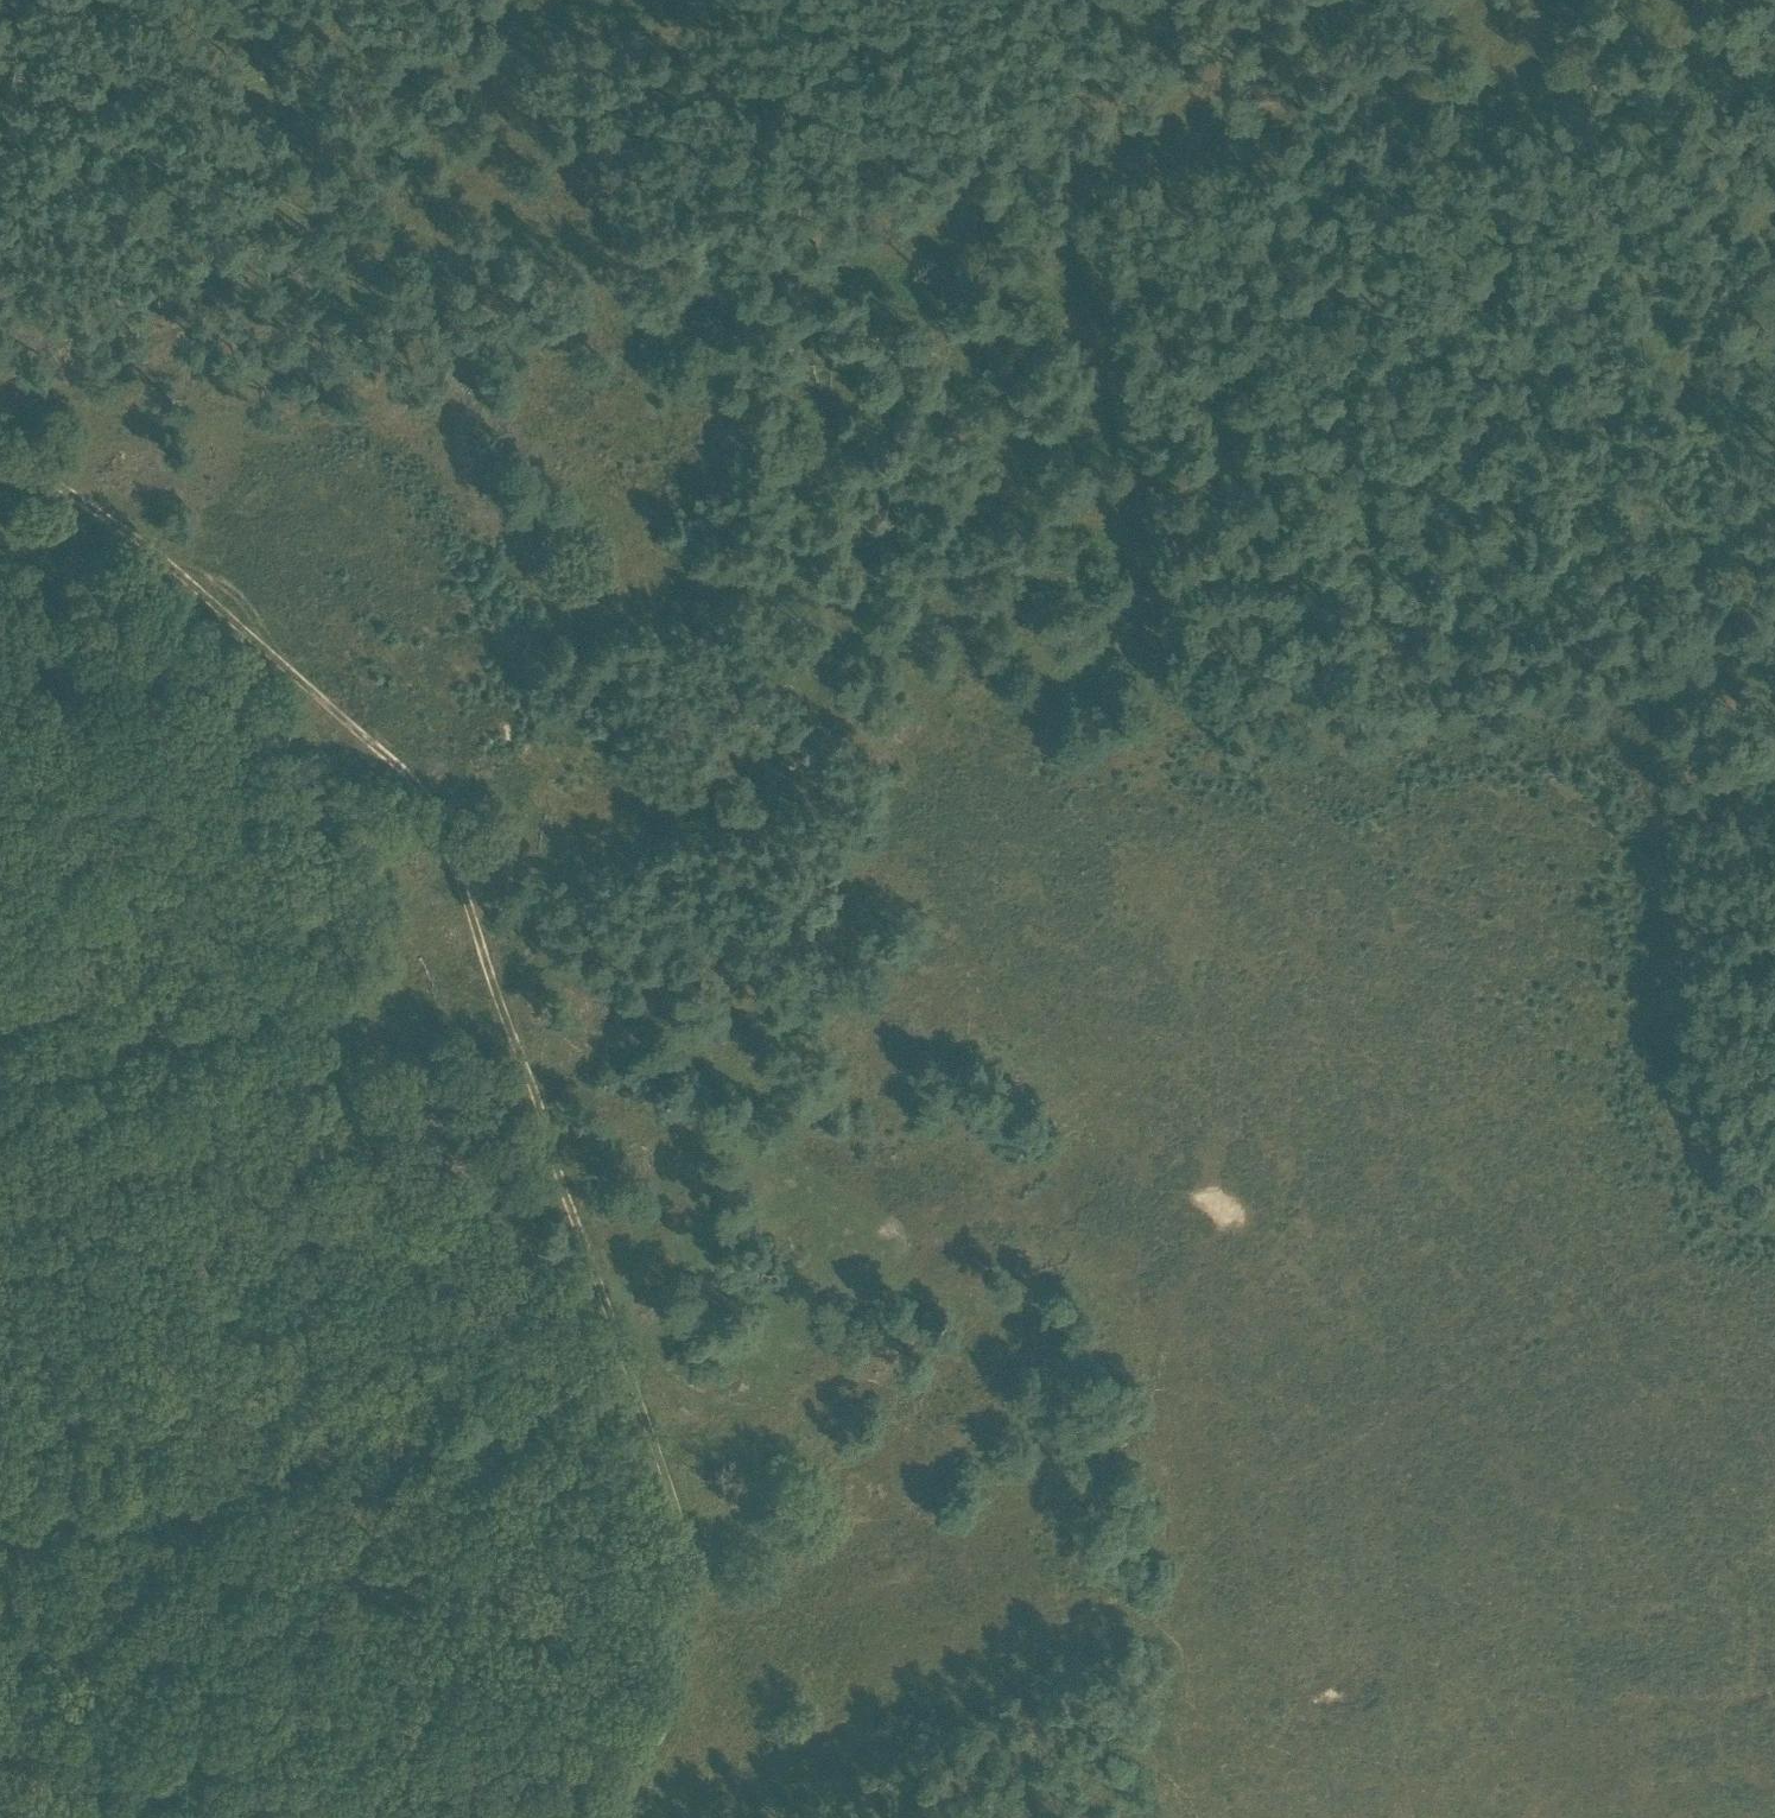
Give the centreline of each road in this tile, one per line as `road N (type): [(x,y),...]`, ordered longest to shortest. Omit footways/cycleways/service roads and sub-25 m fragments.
road 1 (track): [(0,445),(185,578),(297,711),(355,791),(406,881),(568,1202),(682,1557),(674,1660),(631,1817)]

